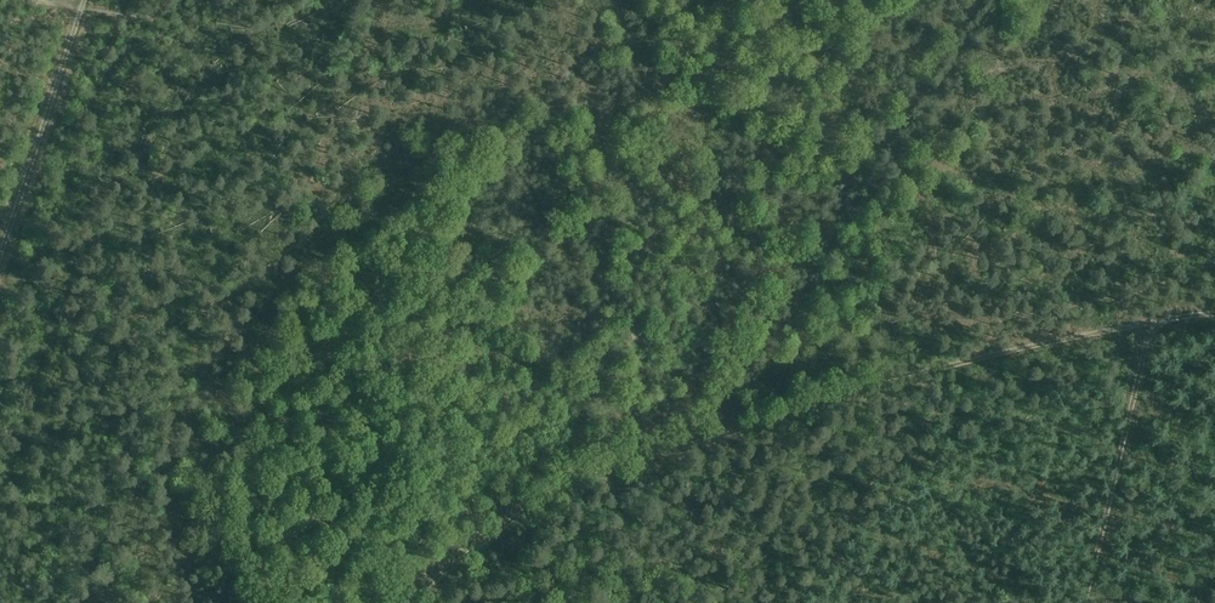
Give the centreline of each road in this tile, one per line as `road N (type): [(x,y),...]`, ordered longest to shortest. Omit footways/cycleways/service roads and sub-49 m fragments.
road 1 (track): [(410,602),(506,522),(611,463),(747,427),(835,389),(1214,314)]
road 2 (track): [(1084,602),(1152,323)]
road 3 (track): [(81,6),(0,255)]

